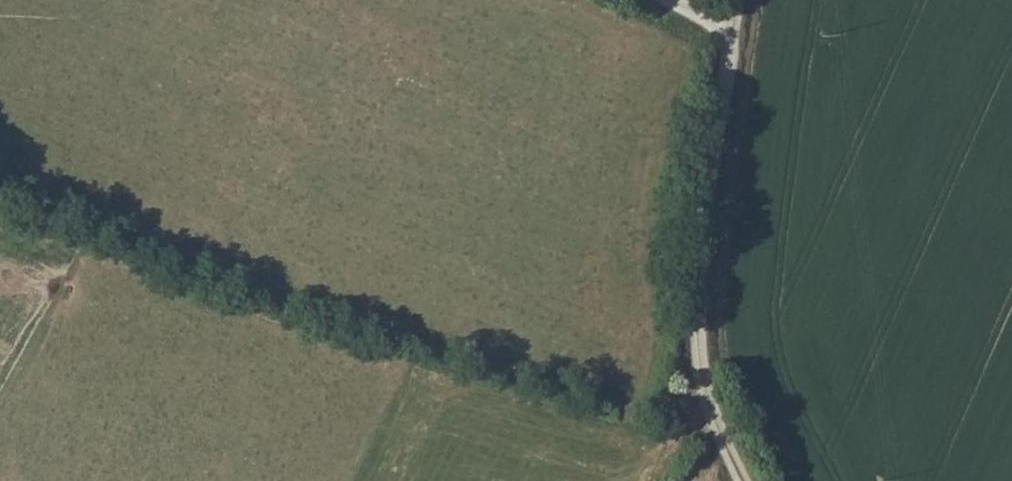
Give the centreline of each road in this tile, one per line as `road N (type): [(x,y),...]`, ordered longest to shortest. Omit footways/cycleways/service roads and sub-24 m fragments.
road 1 (track): [(731,38),(694,343),(709,400),(745,480)]

